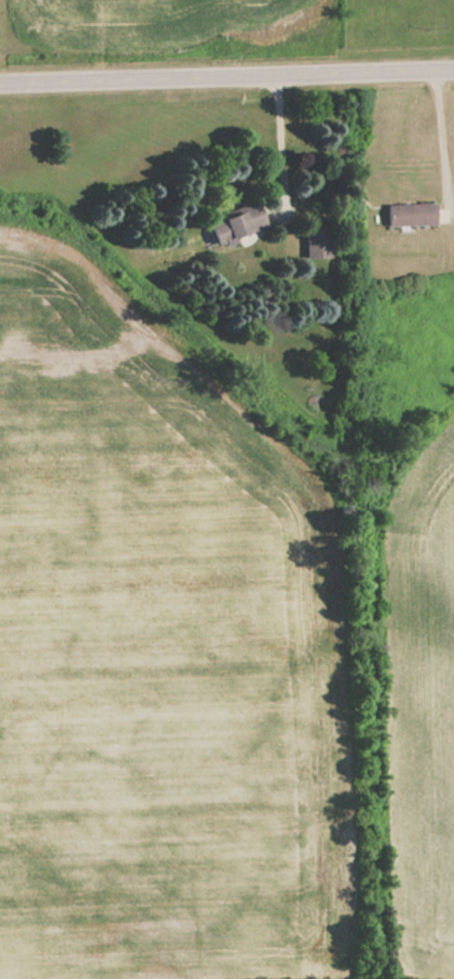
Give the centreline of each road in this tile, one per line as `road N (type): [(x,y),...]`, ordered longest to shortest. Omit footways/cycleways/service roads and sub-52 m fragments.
road 1 (tertiary): [(0,77),(453,63)]

